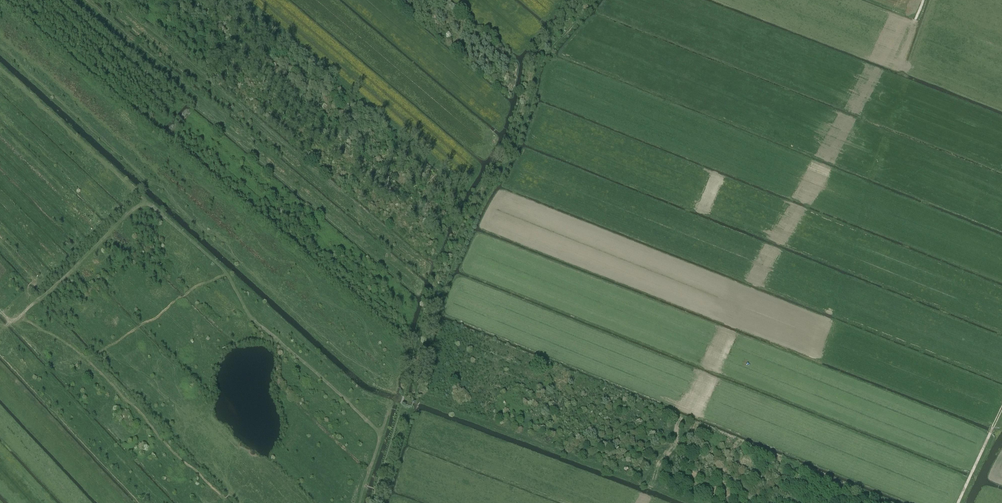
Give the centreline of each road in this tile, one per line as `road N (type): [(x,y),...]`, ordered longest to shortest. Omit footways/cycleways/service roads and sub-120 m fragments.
road 1 (track): [(364,486),(381,435),(257,323),(223,267),(146,200),(29,307)]
road 2 (track): [(595,0),(540,61),(518,145),(449,279)]

